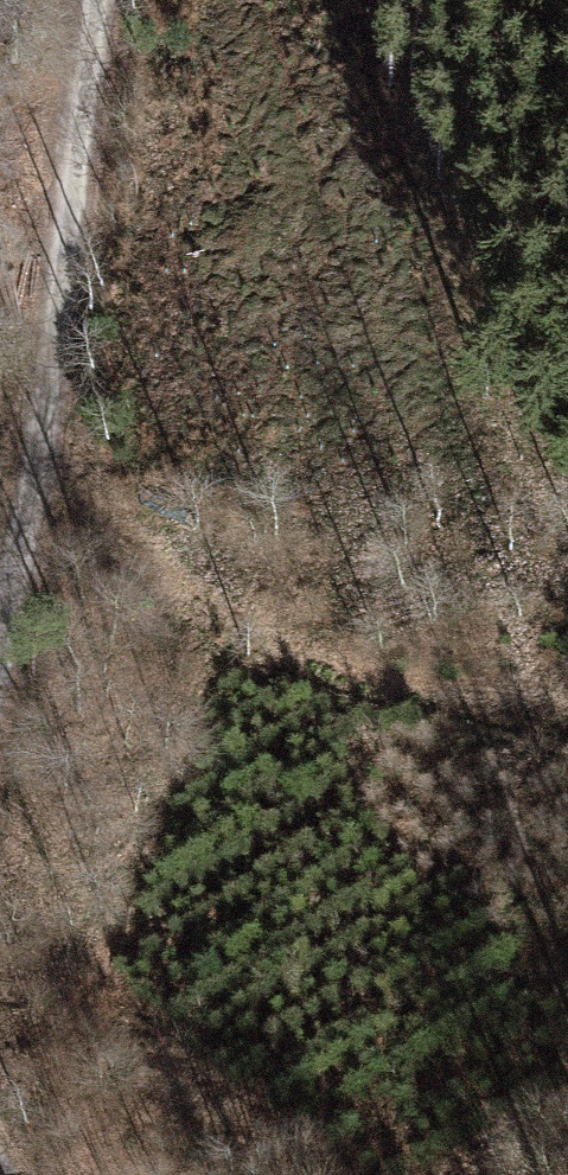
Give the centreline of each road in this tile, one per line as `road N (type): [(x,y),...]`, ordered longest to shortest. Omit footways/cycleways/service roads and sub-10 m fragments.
road 1 (track): [(39,473),(194,594),(395,686),(567,702)]
road 2 (track): [(39,473),(96,0)]
road 3 (track): [(0,673),(39,473)]

